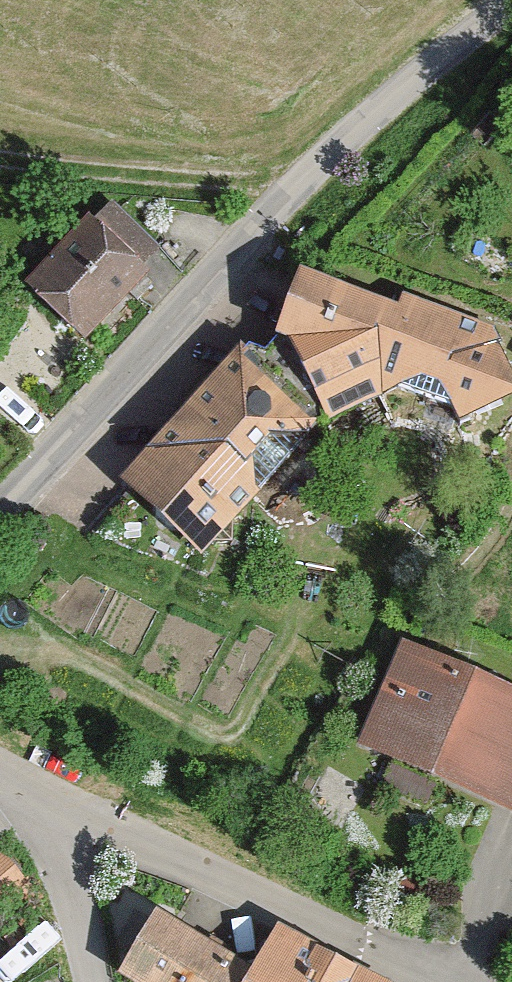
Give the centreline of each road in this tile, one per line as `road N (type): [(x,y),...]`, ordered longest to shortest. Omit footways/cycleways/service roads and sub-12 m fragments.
road 1 (residential): [(0,528),(288,209),(511,5)]
road 2 (residential): [(39,803),(449,981)]
road 3 (track): [(0,164),(237,190),(309,187)]
road 4 (residential): [(39,803),(79,901),(94,981)]

